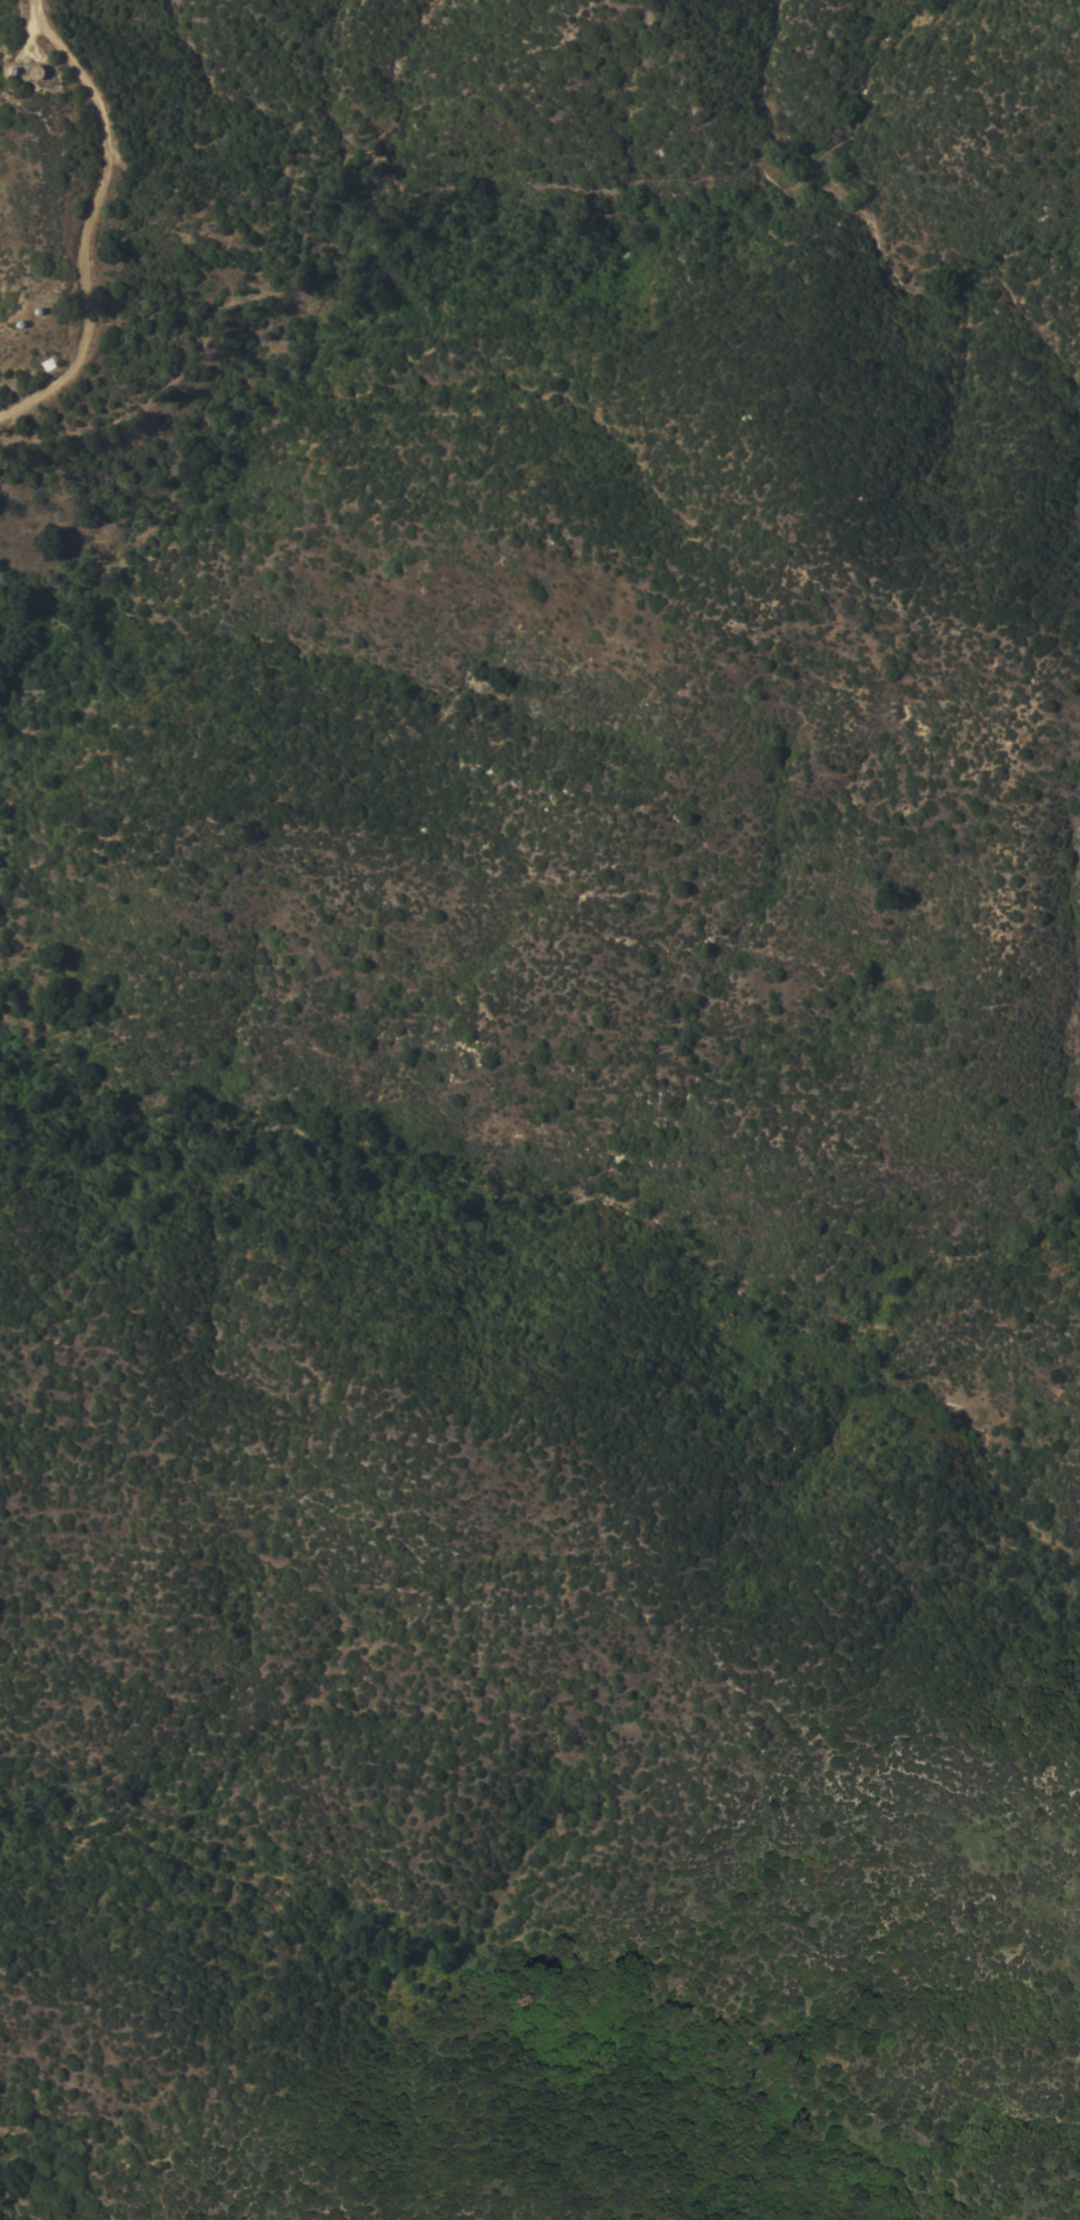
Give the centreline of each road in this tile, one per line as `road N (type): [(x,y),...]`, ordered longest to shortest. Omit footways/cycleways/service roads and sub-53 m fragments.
road 1 (track): [(0,419),(39,401),(90,347),(90,261),(119,158),(38,0)]

